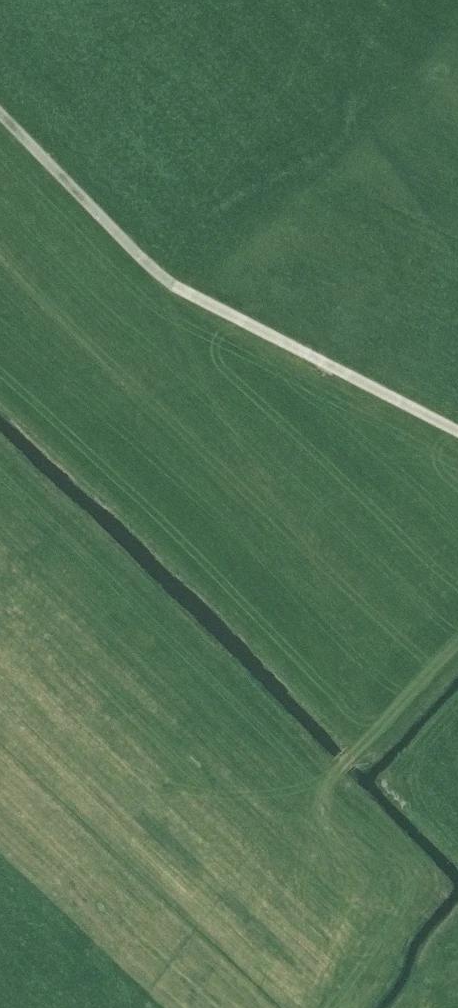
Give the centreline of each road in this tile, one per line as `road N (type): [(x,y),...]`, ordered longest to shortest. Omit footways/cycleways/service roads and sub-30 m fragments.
road 1 (track): [(0,112),(172,283),(457,434)]

